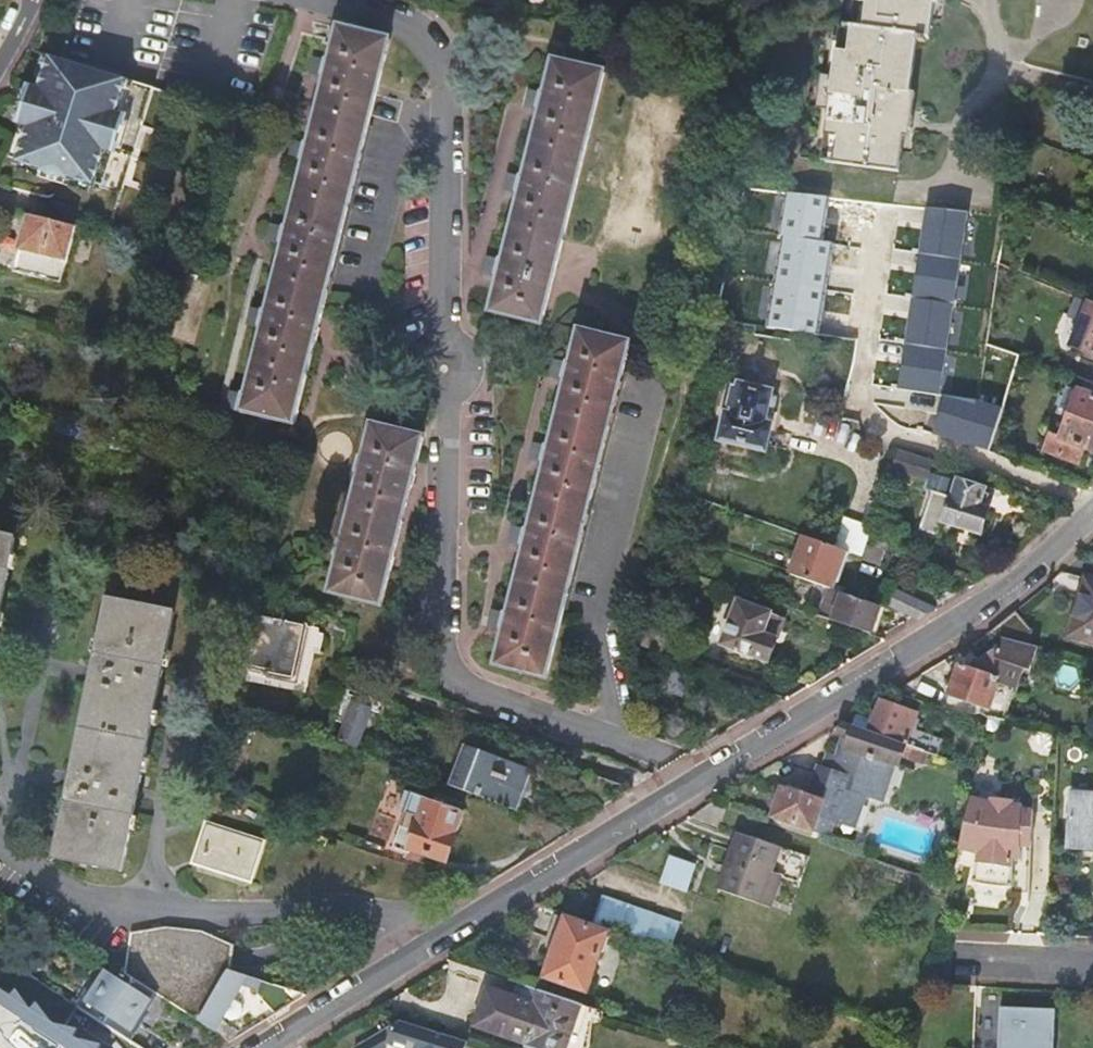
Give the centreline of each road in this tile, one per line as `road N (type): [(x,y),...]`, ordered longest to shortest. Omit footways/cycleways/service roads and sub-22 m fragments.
road 1 (residential): [(319,0),(358,8),(413,38),(433,65),(441,337),(463,347),(469,365),(468,376),(448,392),(442,655),(453,675),(479,689),(674,760),(700,777)]
road 2 (residential): [(700,777),(262,1047)]
road 3 (residential): [(1092,511),(1022,578),(700,777)]
road 4 (residential): [(959,960),(1092,968)]

